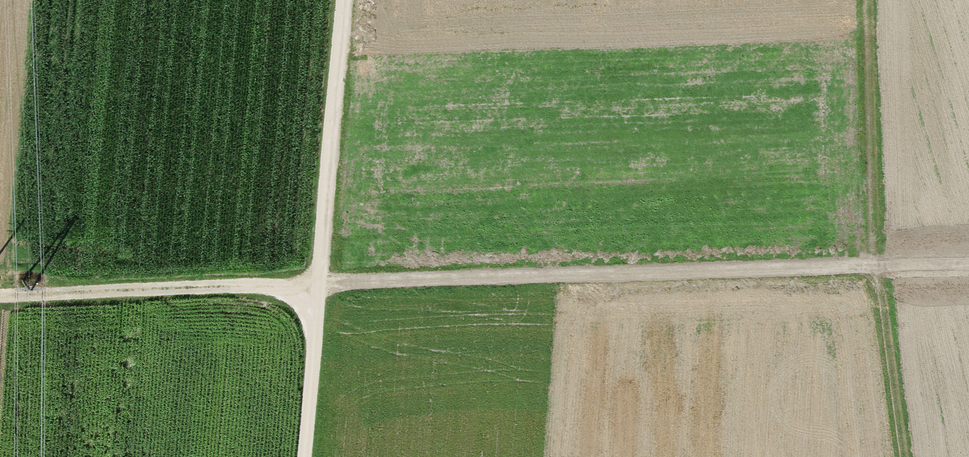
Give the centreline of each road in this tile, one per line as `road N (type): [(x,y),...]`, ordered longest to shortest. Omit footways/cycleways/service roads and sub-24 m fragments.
road 1 (track): [(868,265),(0,294)]
road 2 (track): [(301,456),(341,0)]
road 3 (track): [(864,0),(868,265)]
road 4 (track): [(898,456),(868,265)]

